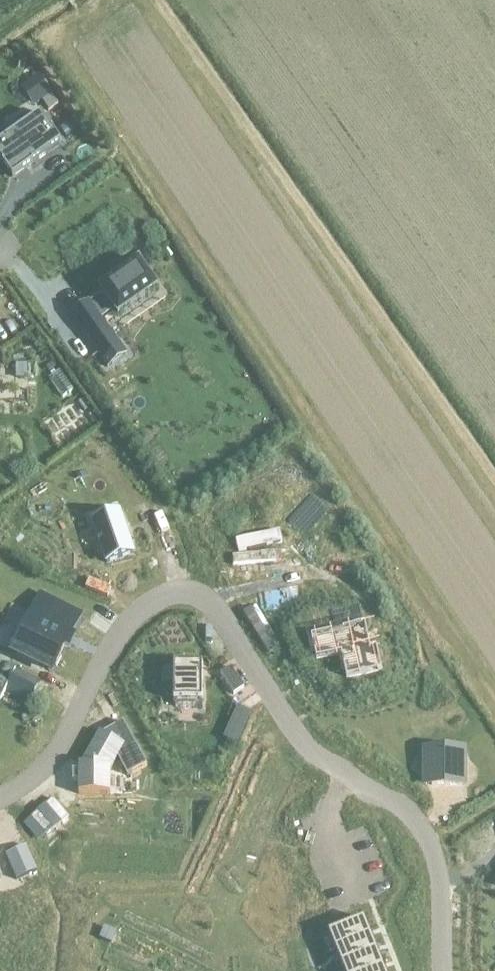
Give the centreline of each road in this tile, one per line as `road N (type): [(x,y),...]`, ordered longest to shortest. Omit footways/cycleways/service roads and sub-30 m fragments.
road 1 (residential): [(446,970),(438,860),(394,798),(314,747),(208,603),(186,591),(157,596),(114,633),(32,777),(0,794)]

